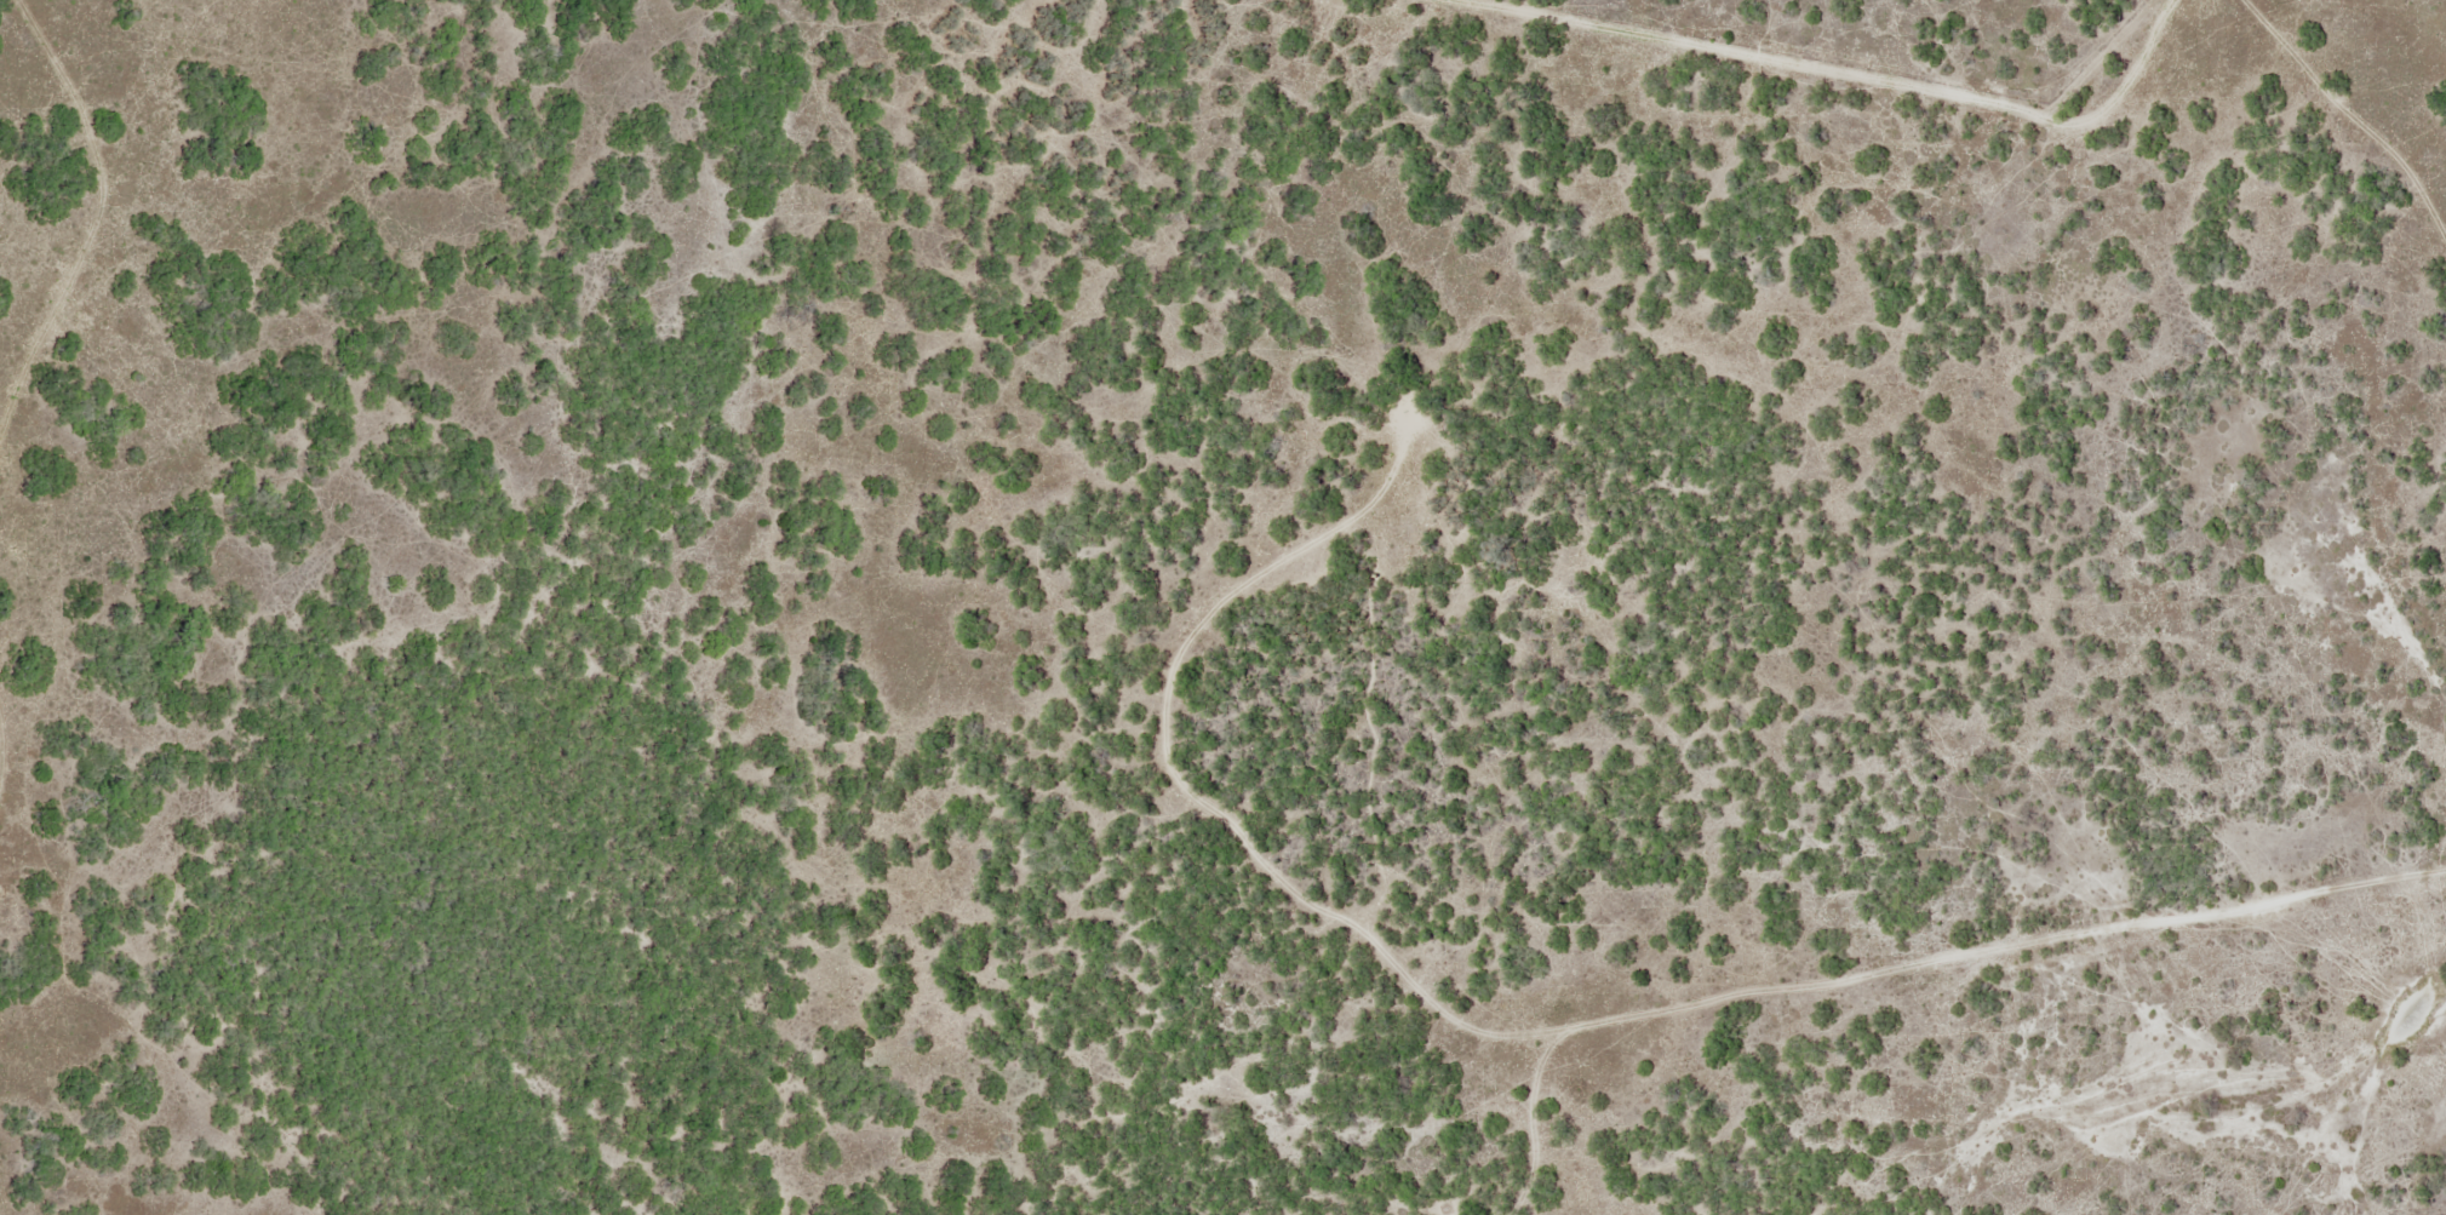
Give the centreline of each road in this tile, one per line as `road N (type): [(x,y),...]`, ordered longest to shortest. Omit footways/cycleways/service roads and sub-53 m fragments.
road 1 (residential): [(2445,184),(2260,0)]

